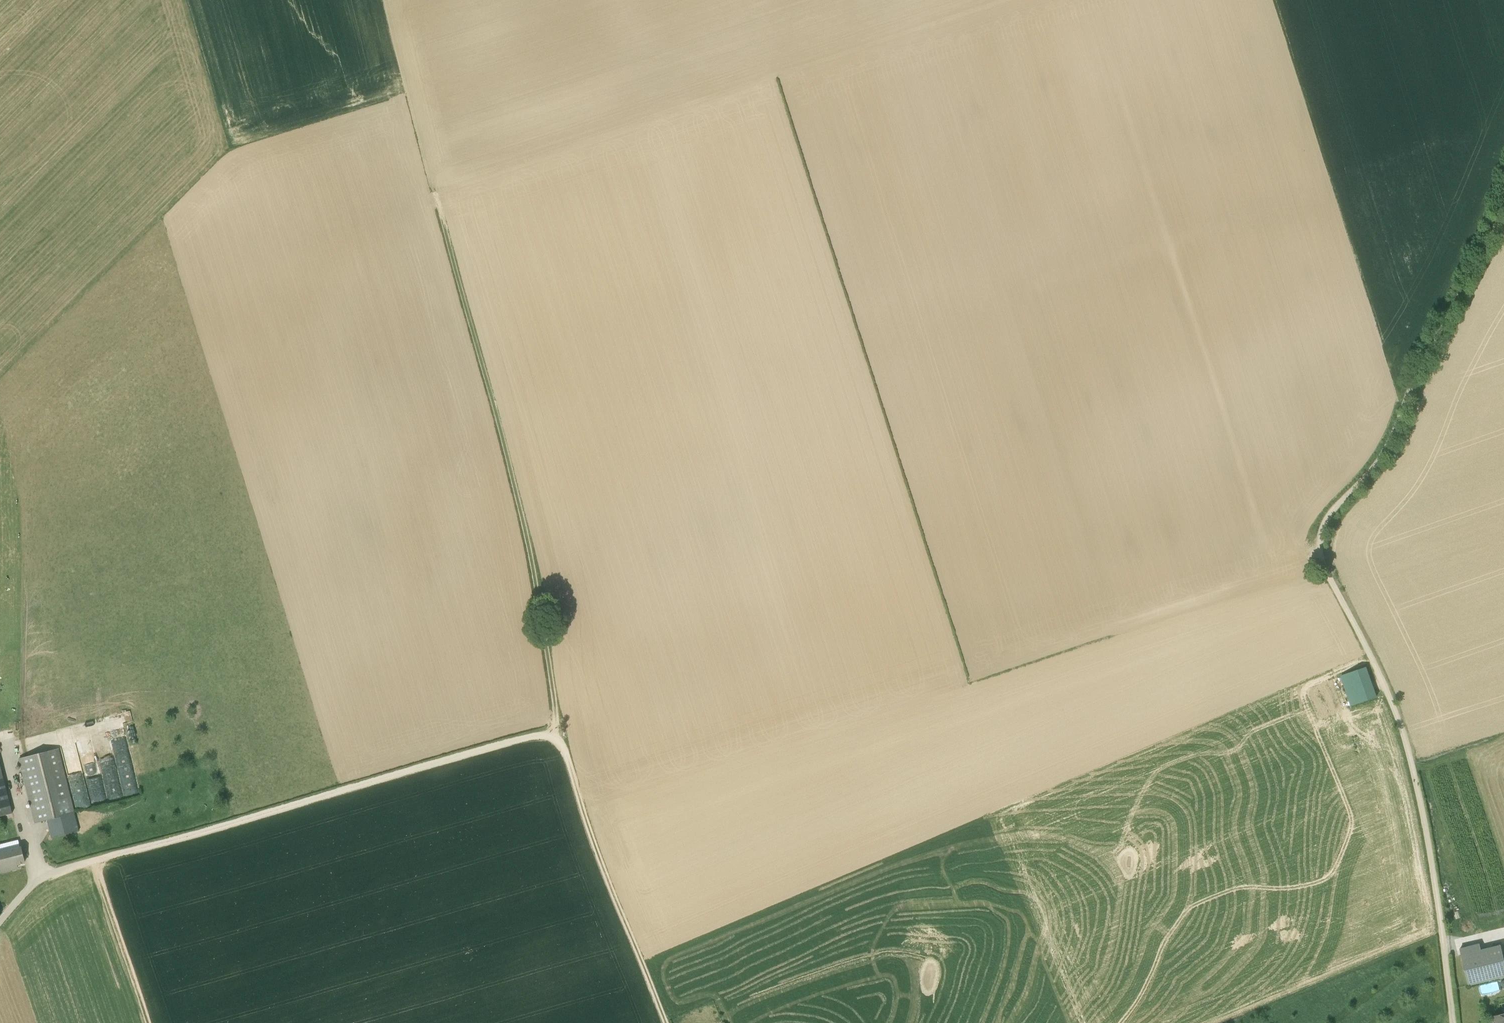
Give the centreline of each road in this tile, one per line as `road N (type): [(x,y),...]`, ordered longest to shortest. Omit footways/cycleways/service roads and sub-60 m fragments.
road 1 (track): [(1454,1022),(1409,753),(1382,681),(1326,571),(1321,539),(1327,517),(1390,440),(1503,200)]
road 2 (track): [(557,733),(530,556),(437,194)]
road 3 (track): [(93,860),(557,733)]
road 4 (track): [(557,733),(666,1022)]

